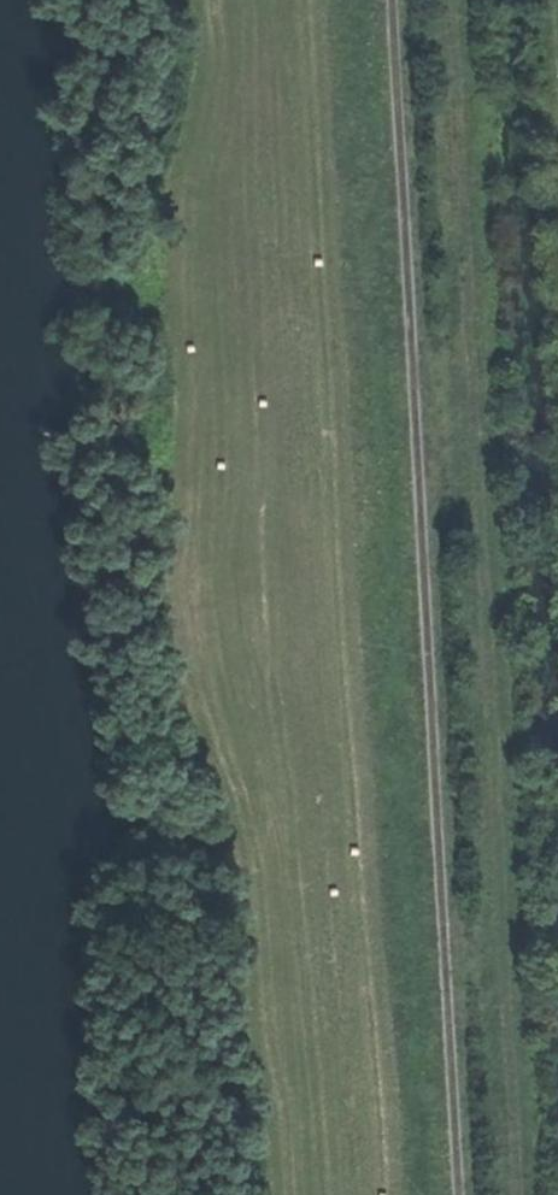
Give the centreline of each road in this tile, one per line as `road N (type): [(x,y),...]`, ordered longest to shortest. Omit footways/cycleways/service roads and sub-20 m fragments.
road 1 (track): [(528,1194),(455,0)]
road 2 (track): [(395,0),(462,1194)]

